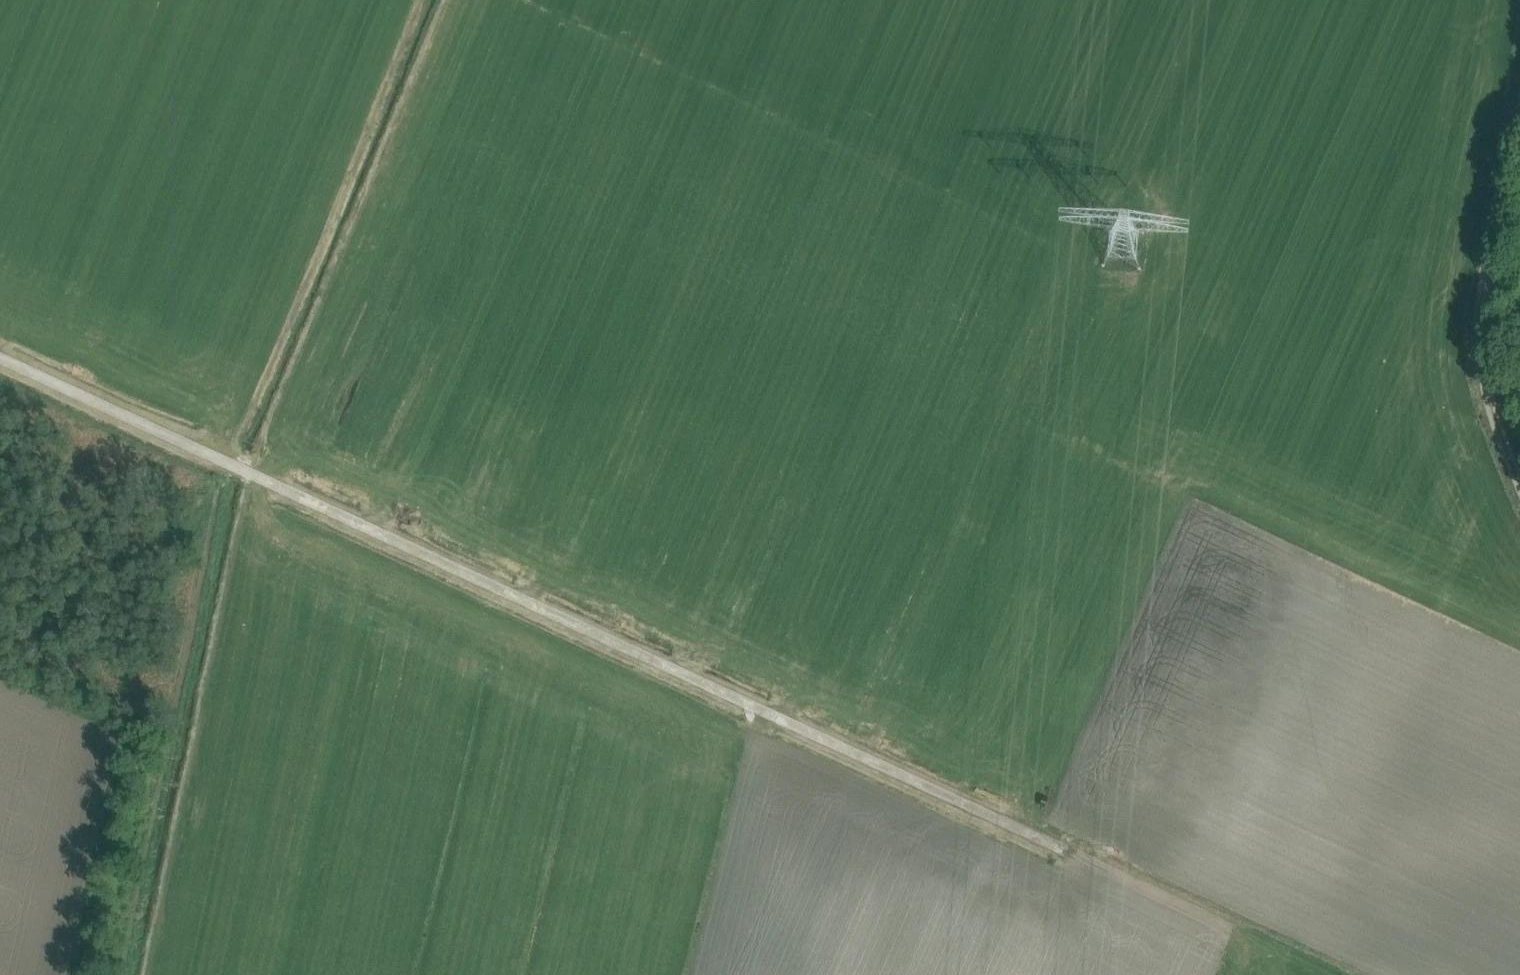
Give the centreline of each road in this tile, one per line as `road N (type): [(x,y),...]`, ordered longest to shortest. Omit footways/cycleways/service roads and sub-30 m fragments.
road 1 (track): [(1064,847),(0,355)]
road 2 (track): [(1519,131),(1487,322),(1491,364),(1519,435)]

